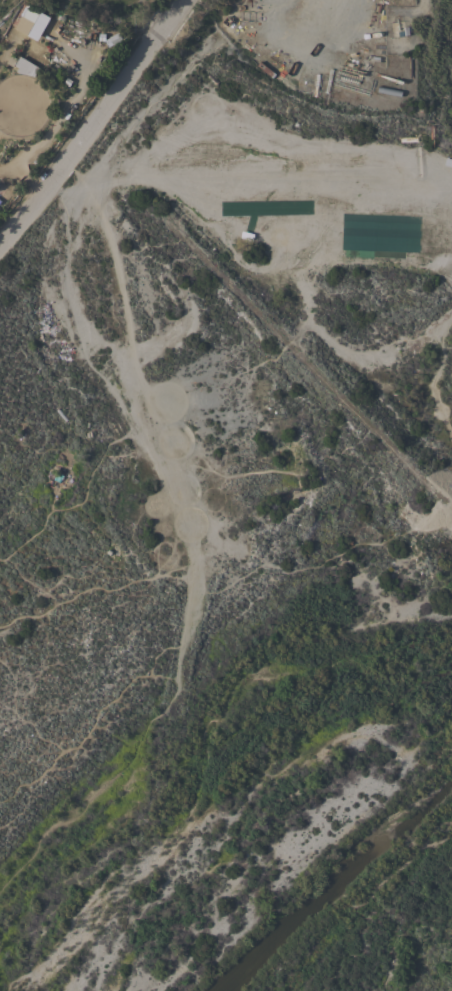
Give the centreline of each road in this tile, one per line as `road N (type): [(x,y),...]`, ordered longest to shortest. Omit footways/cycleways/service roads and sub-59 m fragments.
road 1 (residential): [(0,242),(179,0)]

